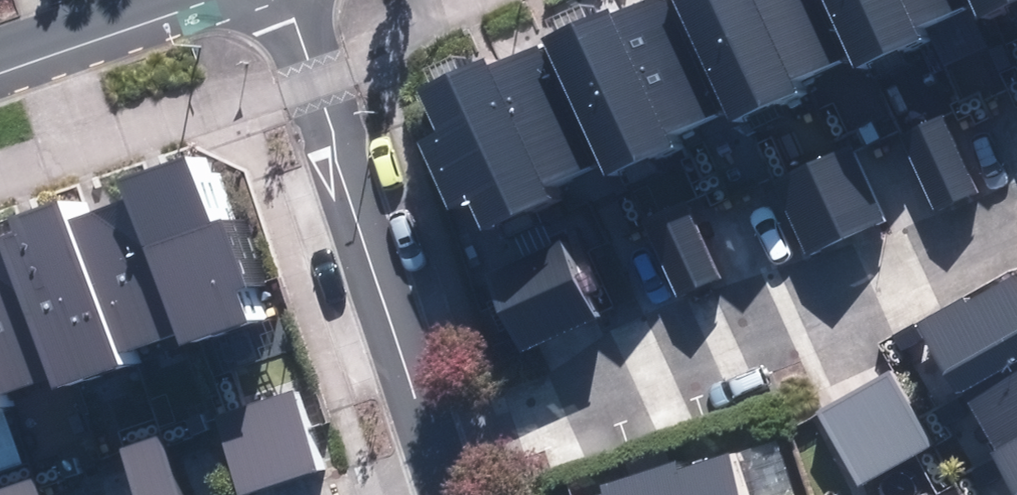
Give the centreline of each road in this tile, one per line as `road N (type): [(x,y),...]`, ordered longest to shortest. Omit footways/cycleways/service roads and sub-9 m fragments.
road 1 (residential): [(436,456),(1016,224)]
road 2 (residential): [(300,0),(436,456)]
road 3 (tertiary): [(178,0),(0,62)]

